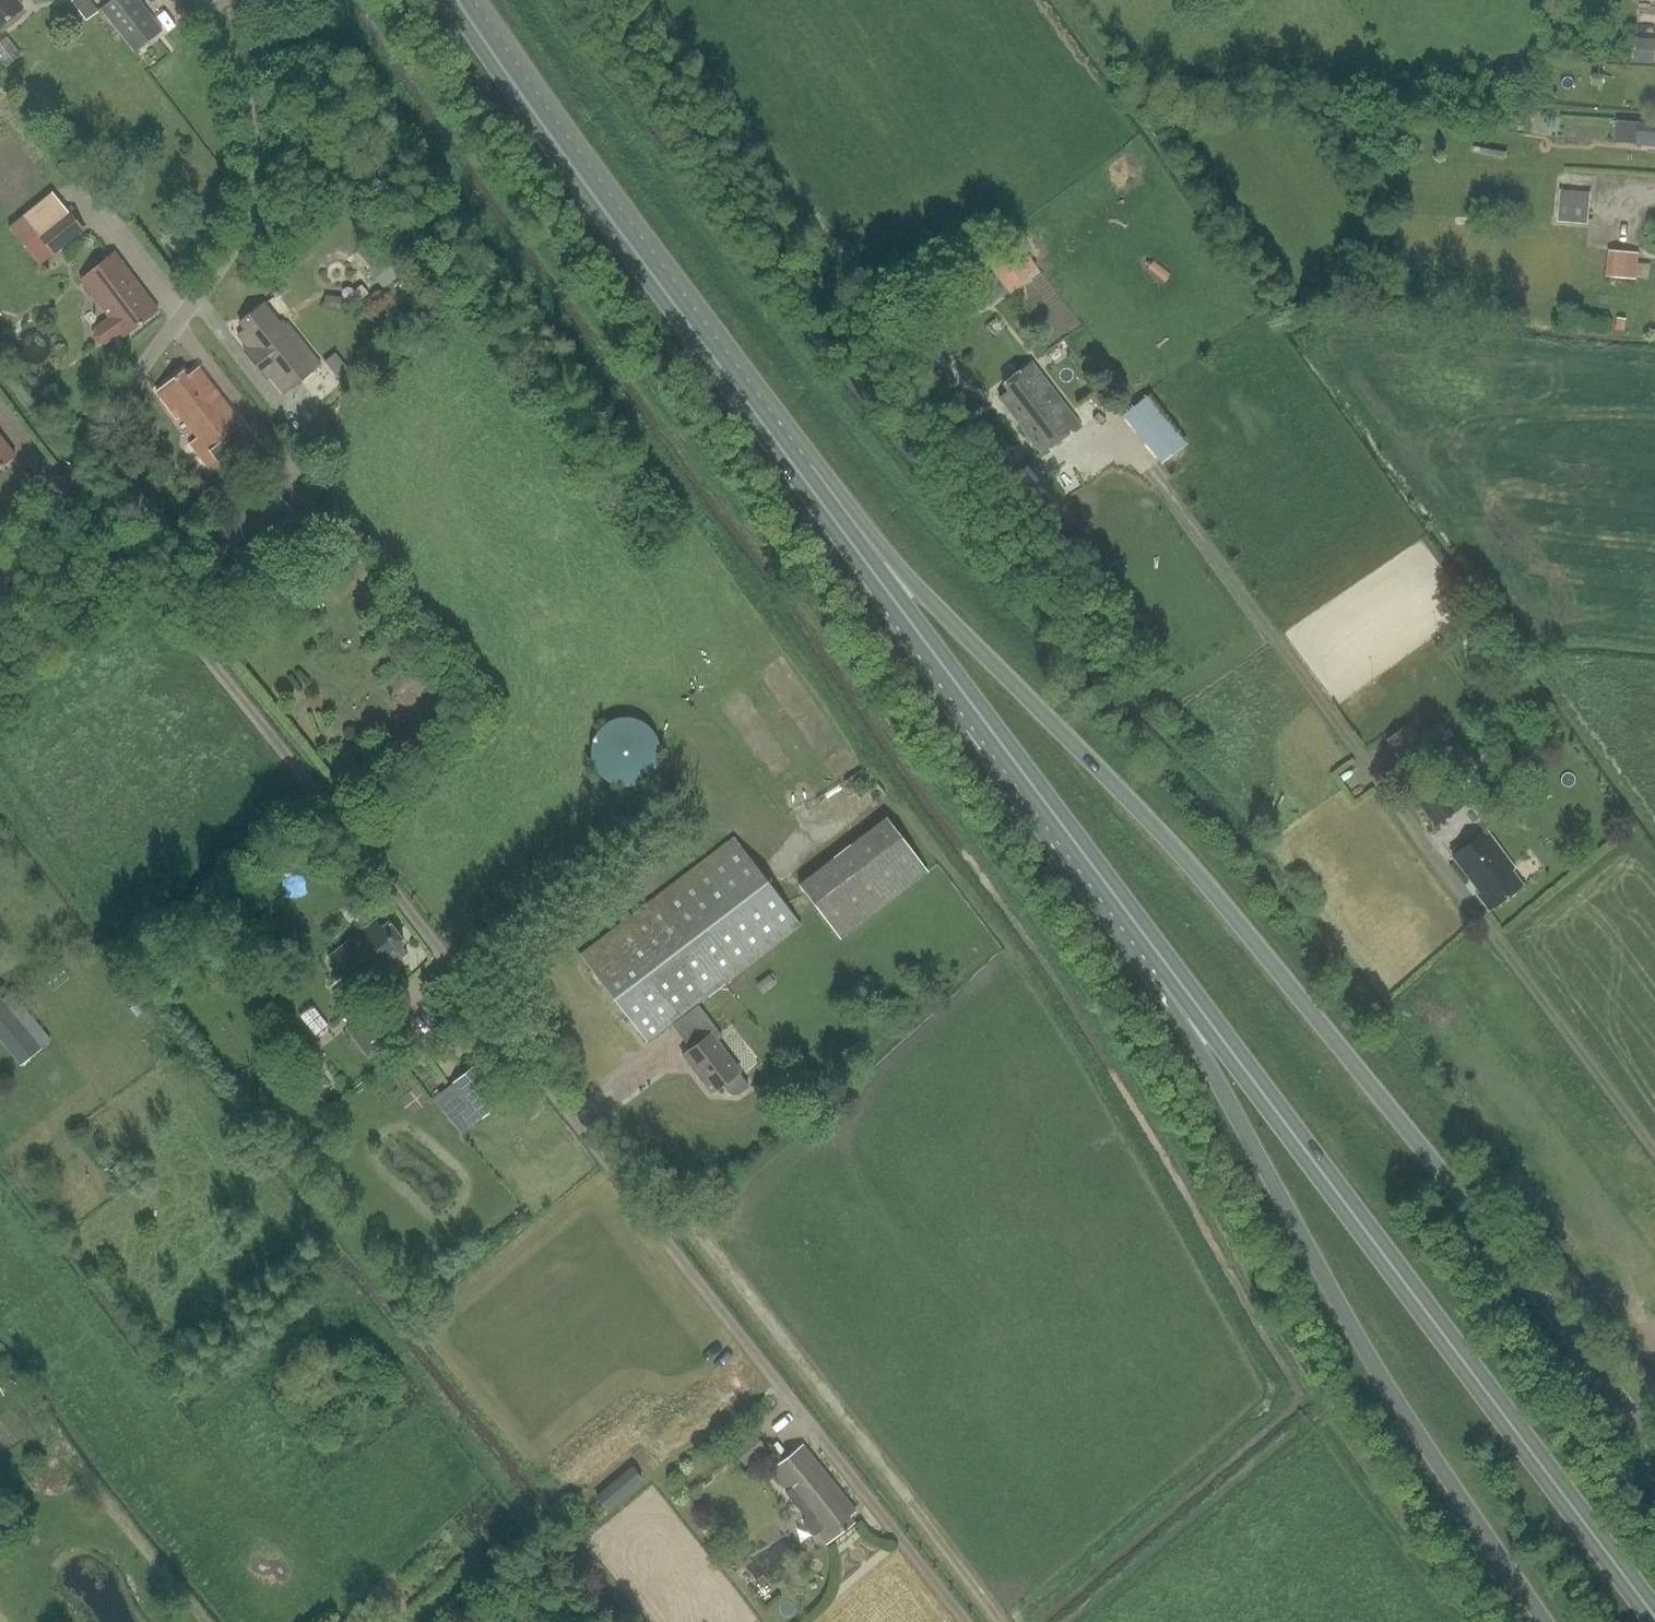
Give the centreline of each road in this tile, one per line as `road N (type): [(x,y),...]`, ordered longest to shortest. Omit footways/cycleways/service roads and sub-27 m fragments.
road 1 (track): [(974,1621),(62,476)]
road 2 (trunk): [(1654,1445),(1310,1012),(1124,798),(965,634),(854,546)]
road 3 (trunk): [(1654,1617),(1171,981)]
road 4 (trunk): [(1171,981),(1254,1152),(1408,1420),(1547,1621)]
road 5 (trunk): [(854,546),(457,0)]
road 6 (unclassified): [(0,570),(225,216),(241,162),(234,94),(199,0)]
road 7 (trunk): [(1171,981),(937,683),(854,546)]

